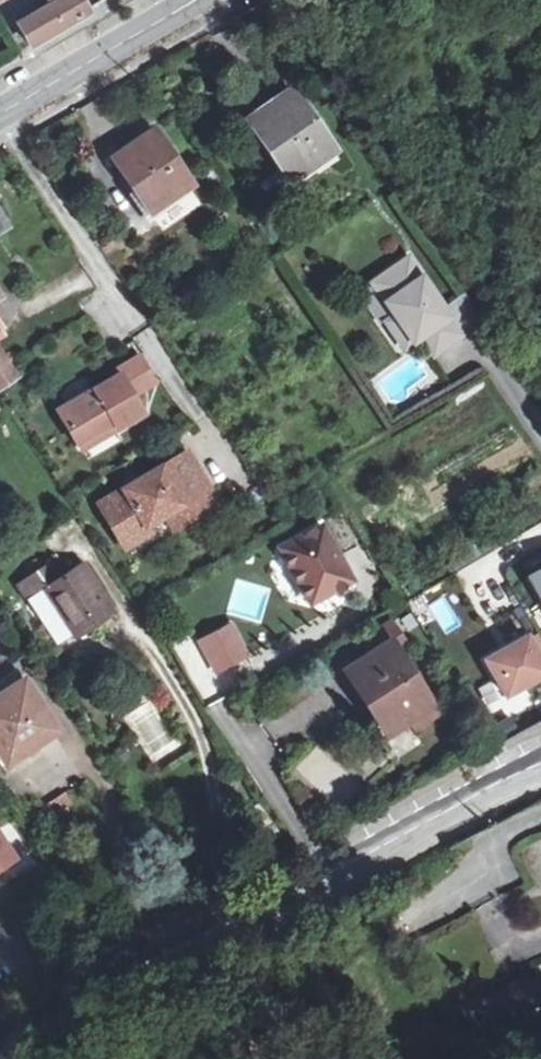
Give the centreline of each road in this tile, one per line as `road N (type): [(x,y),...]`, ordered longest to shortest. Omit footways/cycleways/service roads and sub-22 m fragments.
road 1 (unclassified): [(0,1044),(55,1007),(540,762)]
road 2 (secondary): [(194,0),(0,113)]

